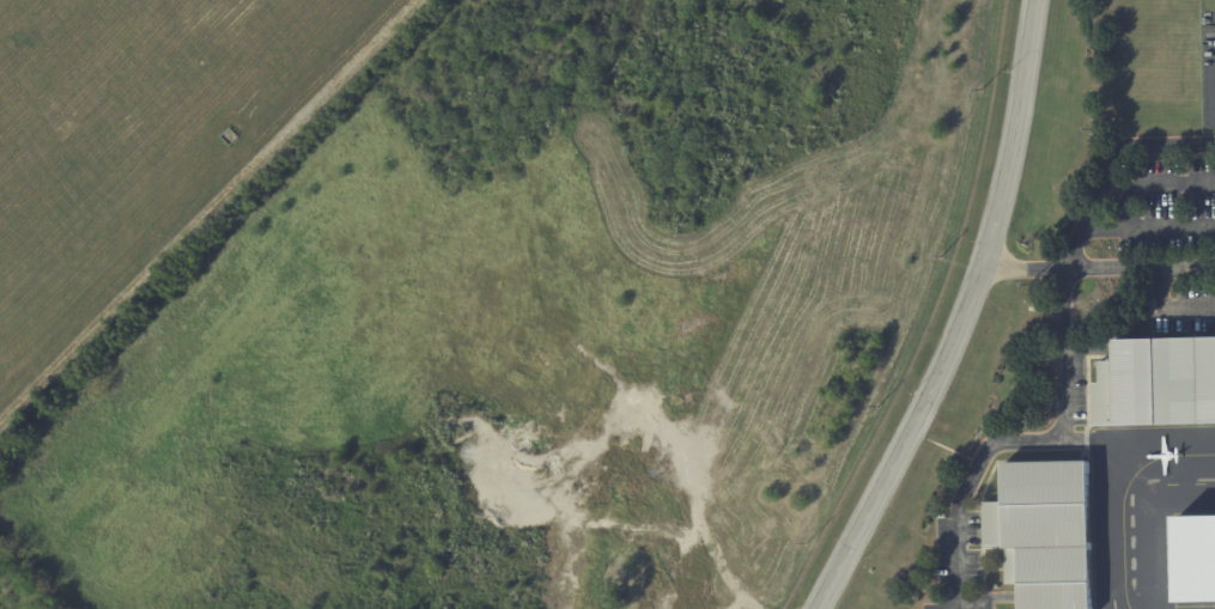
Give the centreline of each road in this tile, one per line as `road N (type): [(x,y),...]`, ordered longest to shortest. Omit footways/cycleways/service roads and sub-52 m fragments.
road 1 (residential): [(1032,0),(1001,197),(964,316),(811,608)]

